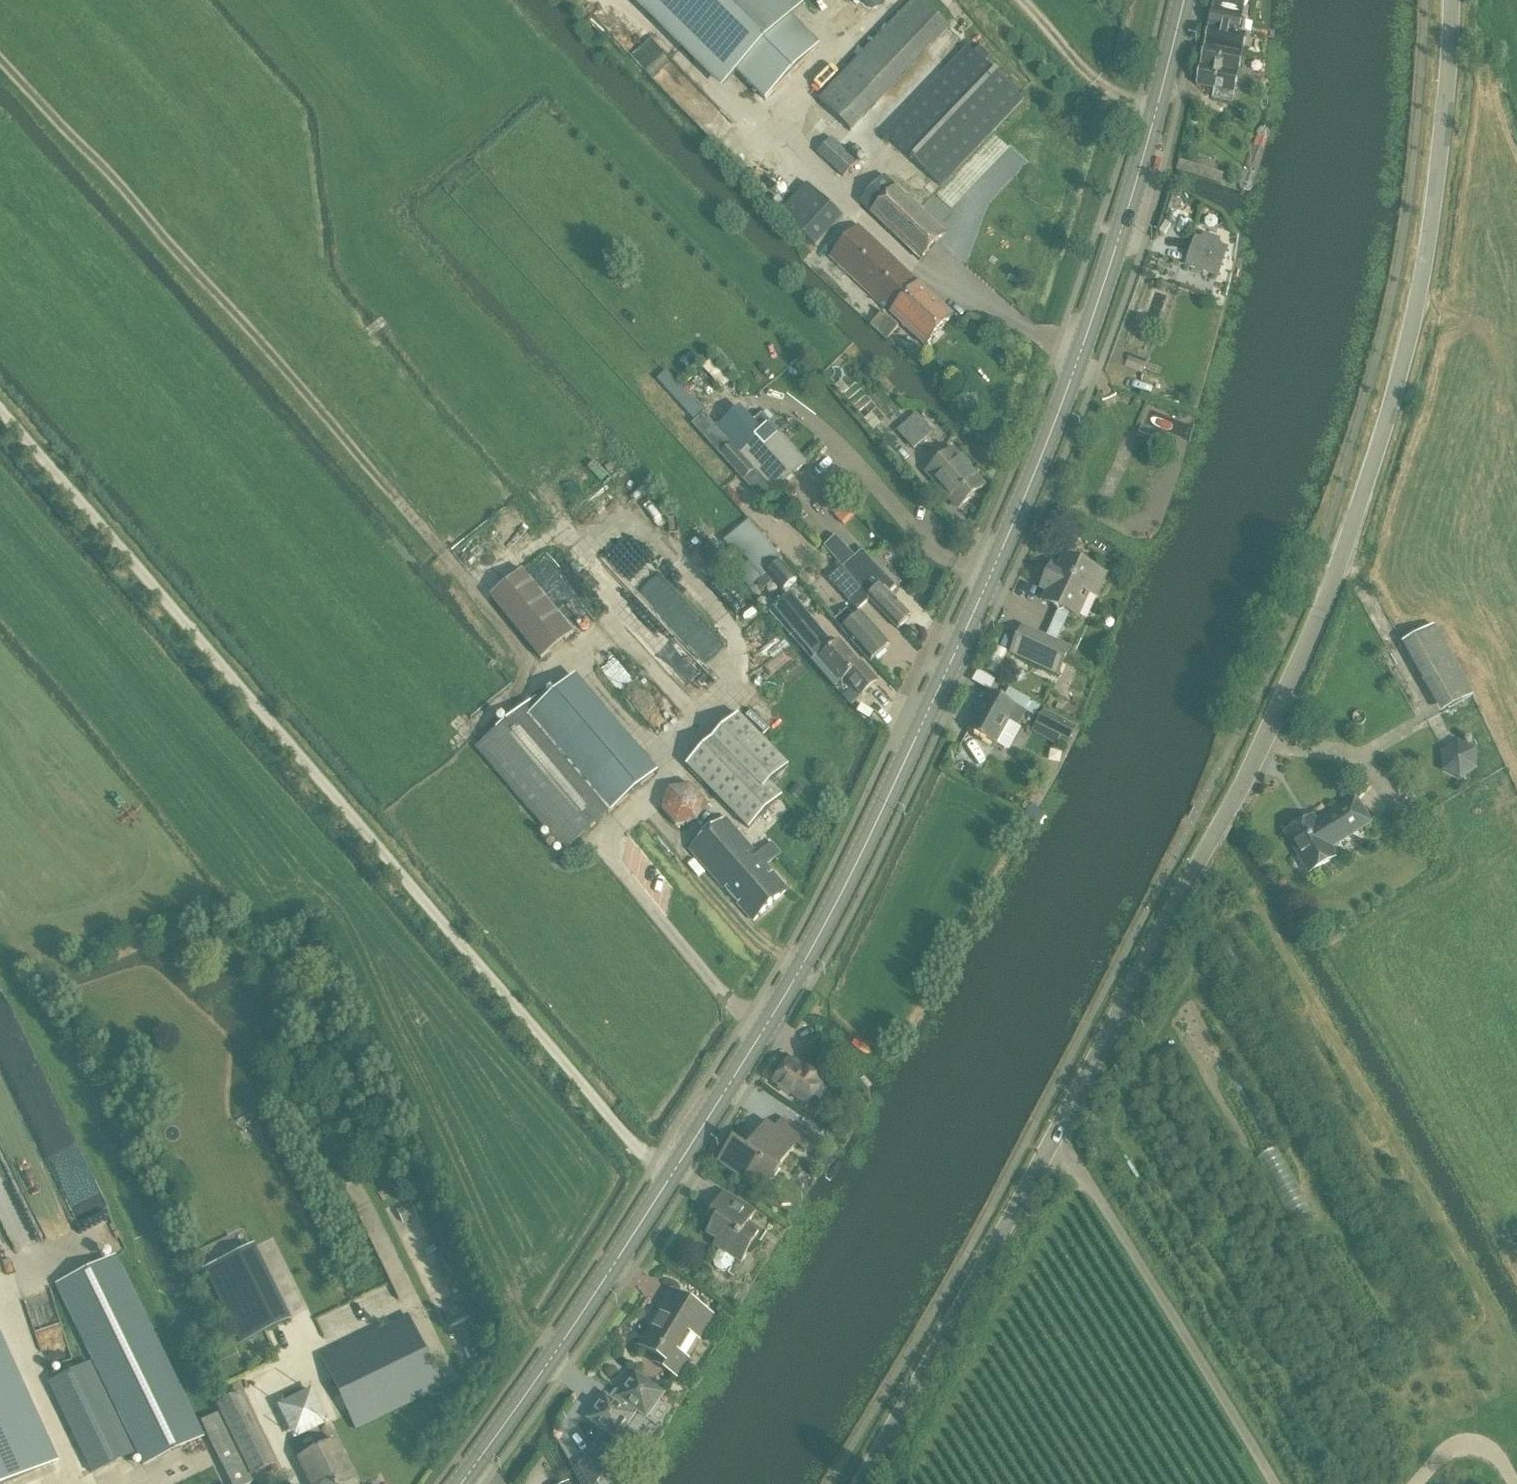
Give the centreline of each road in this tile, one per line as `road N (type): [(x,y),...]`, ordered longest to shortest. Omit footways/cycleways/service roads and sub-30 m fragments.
road 1 (secondary): [(457,1483),(725,1089),(878,819),(1091,328),(1183,0)]
road 2 (tertiary): [(859,1483),(1055,1141),(1316,623),(1386,419),(1421,276),(1450,0)]
road 3 (track): [(851,210),(786,142),(784,105),(883,0)]
road 4 (track): [(428,1110),(518,1319),(558,1342)]
road 5 (track): [(1014,0),(1094,83),(1157,111)]
road 6 (track): [(80,1483),(0,1320)]

